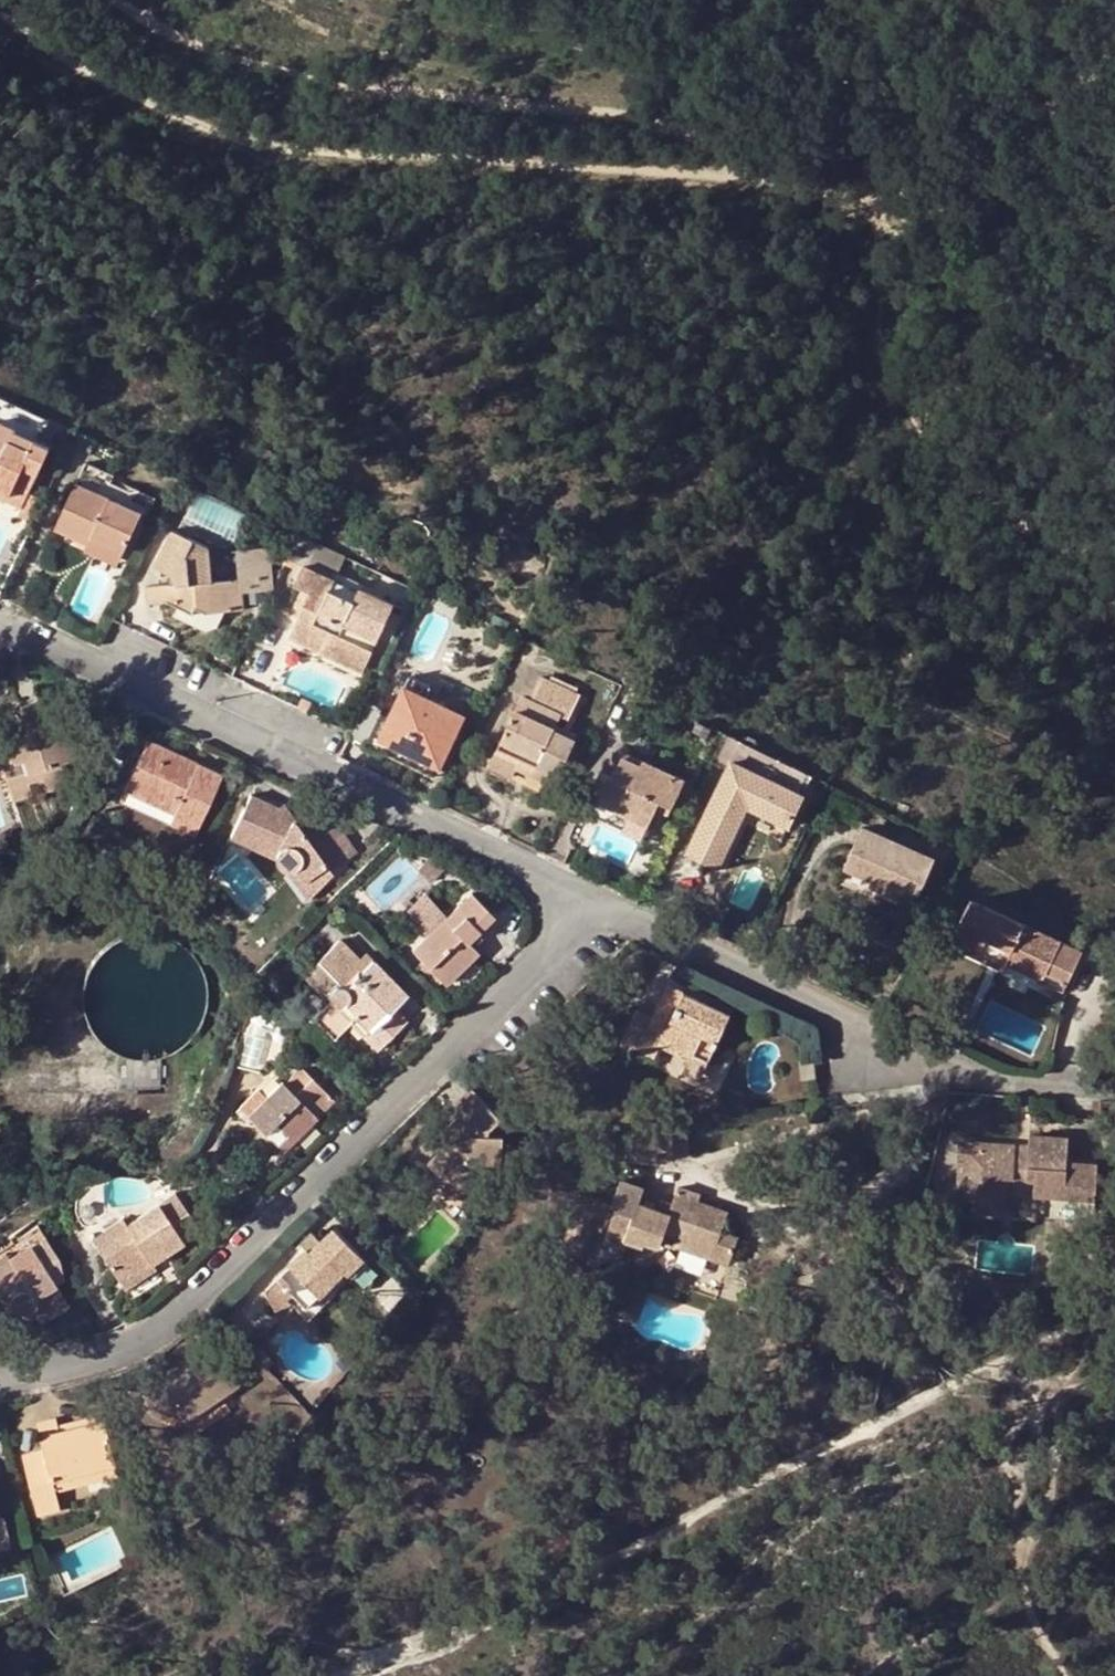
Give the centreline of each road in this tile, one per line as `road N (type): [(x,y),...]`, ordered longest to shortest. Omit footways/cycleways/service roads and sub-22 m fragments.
road 1 (track): [(0,20),(45,55),(235,142),(478,152),(831,185)]
road 2 (track): [(360,1675),(569,1592),(858,1433),(1114,1312)]
road 3 (track): [(121,0),(211,45),(369,84),(647,125),(713,152),(890,194)]
road 4 (residential): [(0,1382),(127,1351),(170,1322),(554,944),(582,906)]
road 5 (residential): [(0,631),(582,906)]
road 6 (residential): [(582,906),(914,1059),(988,1083),(1114,1093)]

